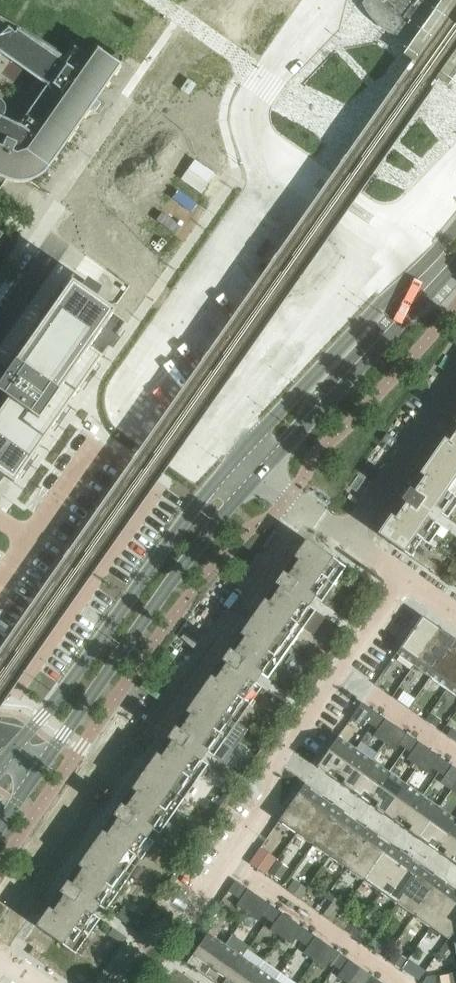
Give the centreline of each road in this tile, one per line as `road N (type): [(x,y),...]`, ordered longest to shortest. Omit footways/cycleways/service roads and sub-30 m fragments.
road 1 (residential): [(0,941),(308,511)]
road 2 (residential): [(183,933),(412,585)]
road 3 (tertiary): [(240,455),(17,750)]
road 4 (tertiary): [(39,768),(261,478)]
road 5 (tertiary): [(455,231),(240,455)]
road 6 (tertiary): [(261,478),(455,264)]
road 7 (residential): [(347,539),(455,384)]

